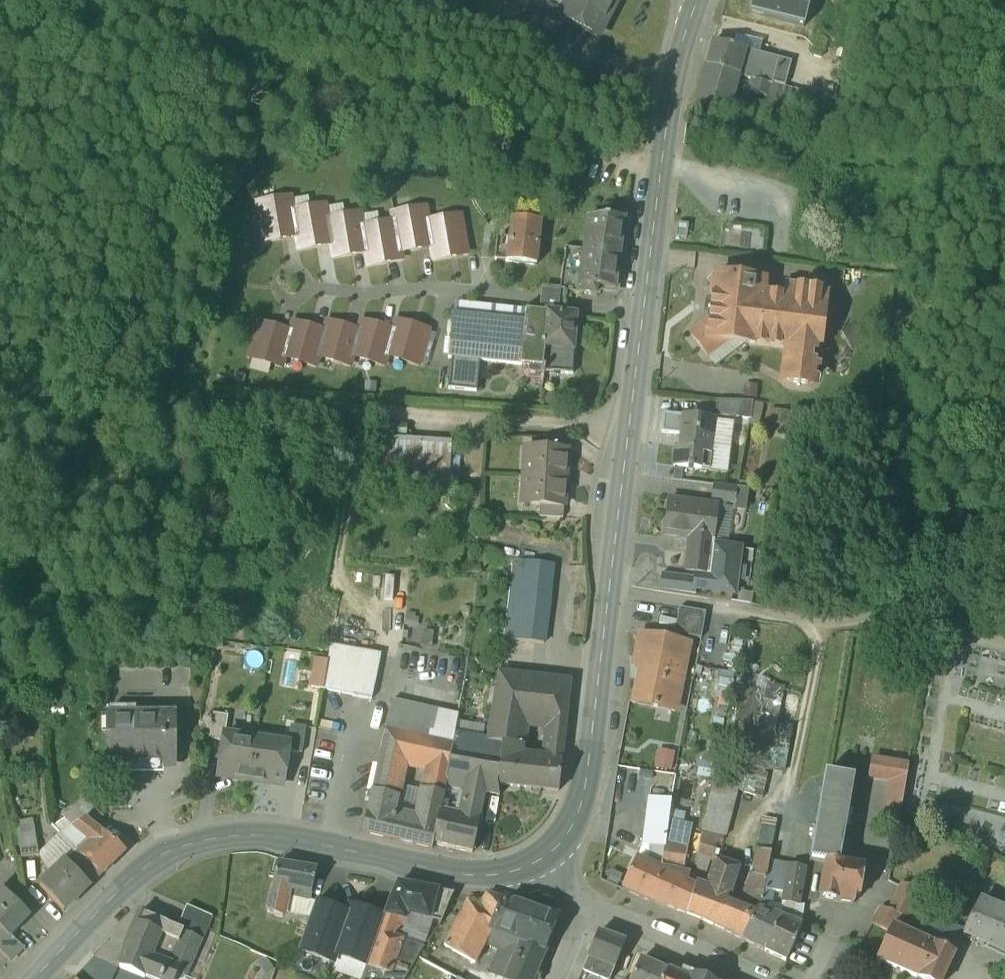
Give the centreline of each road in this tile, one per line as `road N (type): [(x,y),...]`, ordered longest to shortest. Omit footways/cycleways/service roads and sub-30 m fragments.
road 1 (track): [(0,384),(630,418)]
road 2 (secondary): [(695,0),(673,80),(610,581)]
road 3 (secondary): [(540,860),(486,872),(234,826),(144,867),(35,978)]
road 4 (residential): [(1004,598),(944,596),(841,619),(610,581)]
road 5 (track): [(337,0),(653,82),(673,80)]
road 6 (secondary): [(610,581),(586,777),(564,836),(540,860)]
road 7 (residential): [(588,905),(759,978)]

